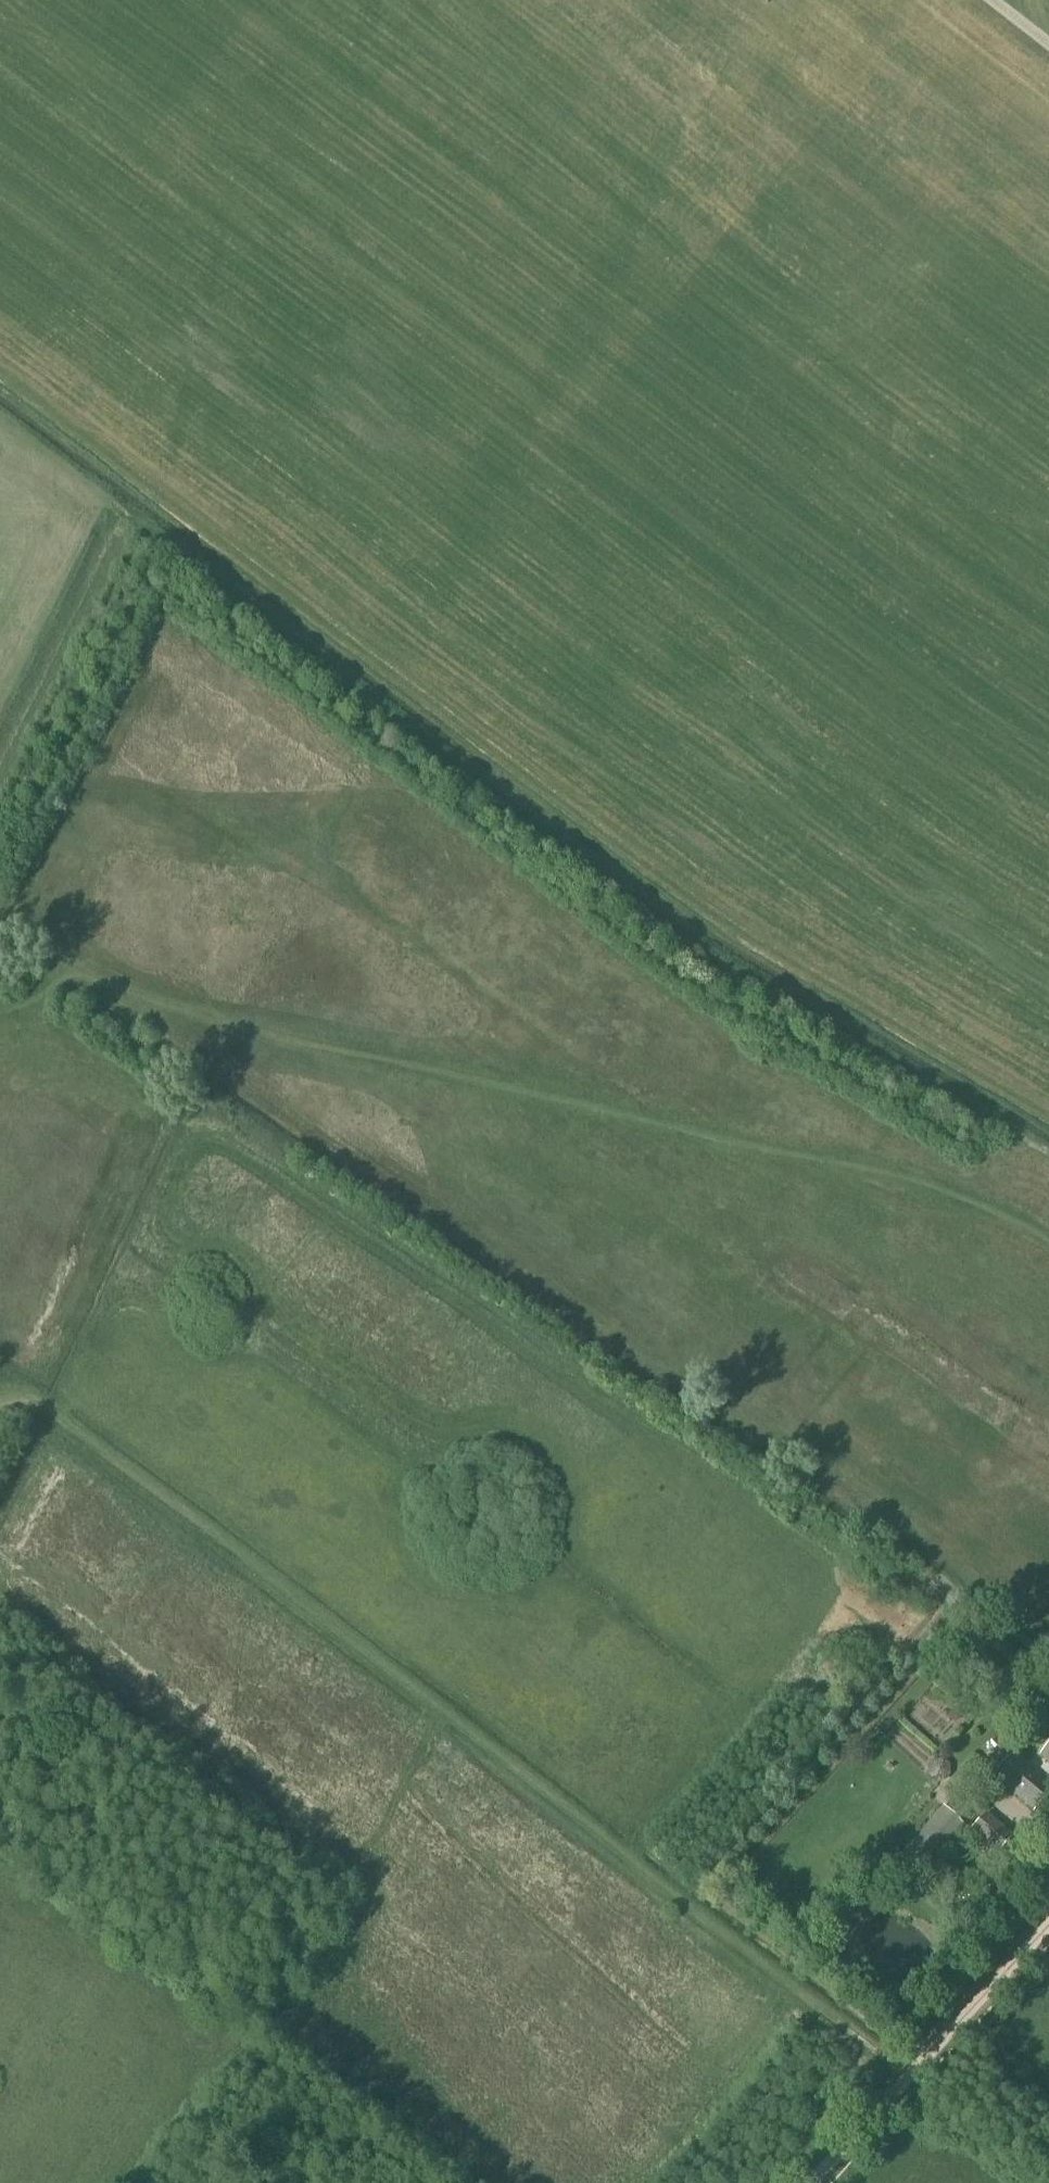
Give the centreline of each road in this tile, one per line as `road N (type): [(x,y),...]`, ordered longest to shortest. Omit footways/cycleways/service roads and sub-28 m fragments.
road 1 (track): [(912,2074),(46,1408),(36,1402),(0,1409)]
road 2 (unclassified): [(812,2182),(1048,1924)]

